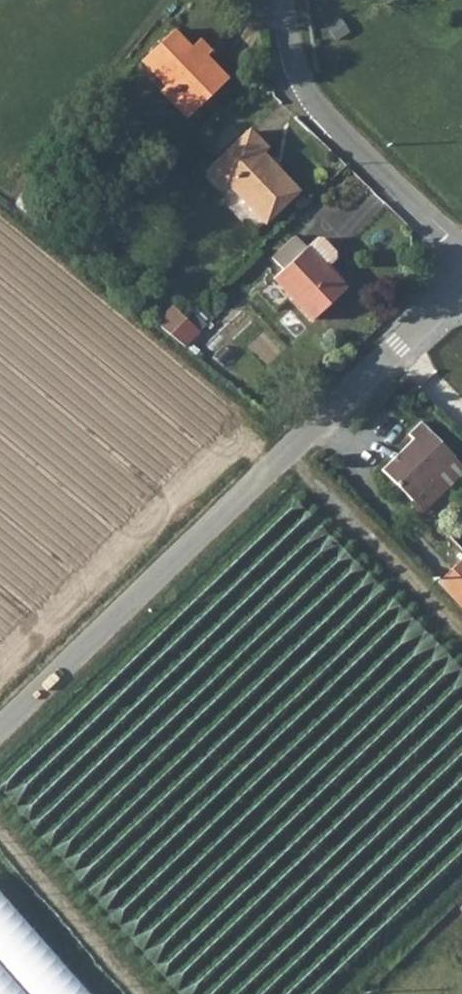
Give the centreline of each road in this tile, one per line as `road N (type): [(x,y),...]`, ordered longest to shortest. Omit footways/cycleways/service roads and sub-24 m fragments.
road 1 (unclassified): [(0,731),(461,285)]
road 2 (unclassified): [(280,0),(295,71),(321,116),(461,249)]

